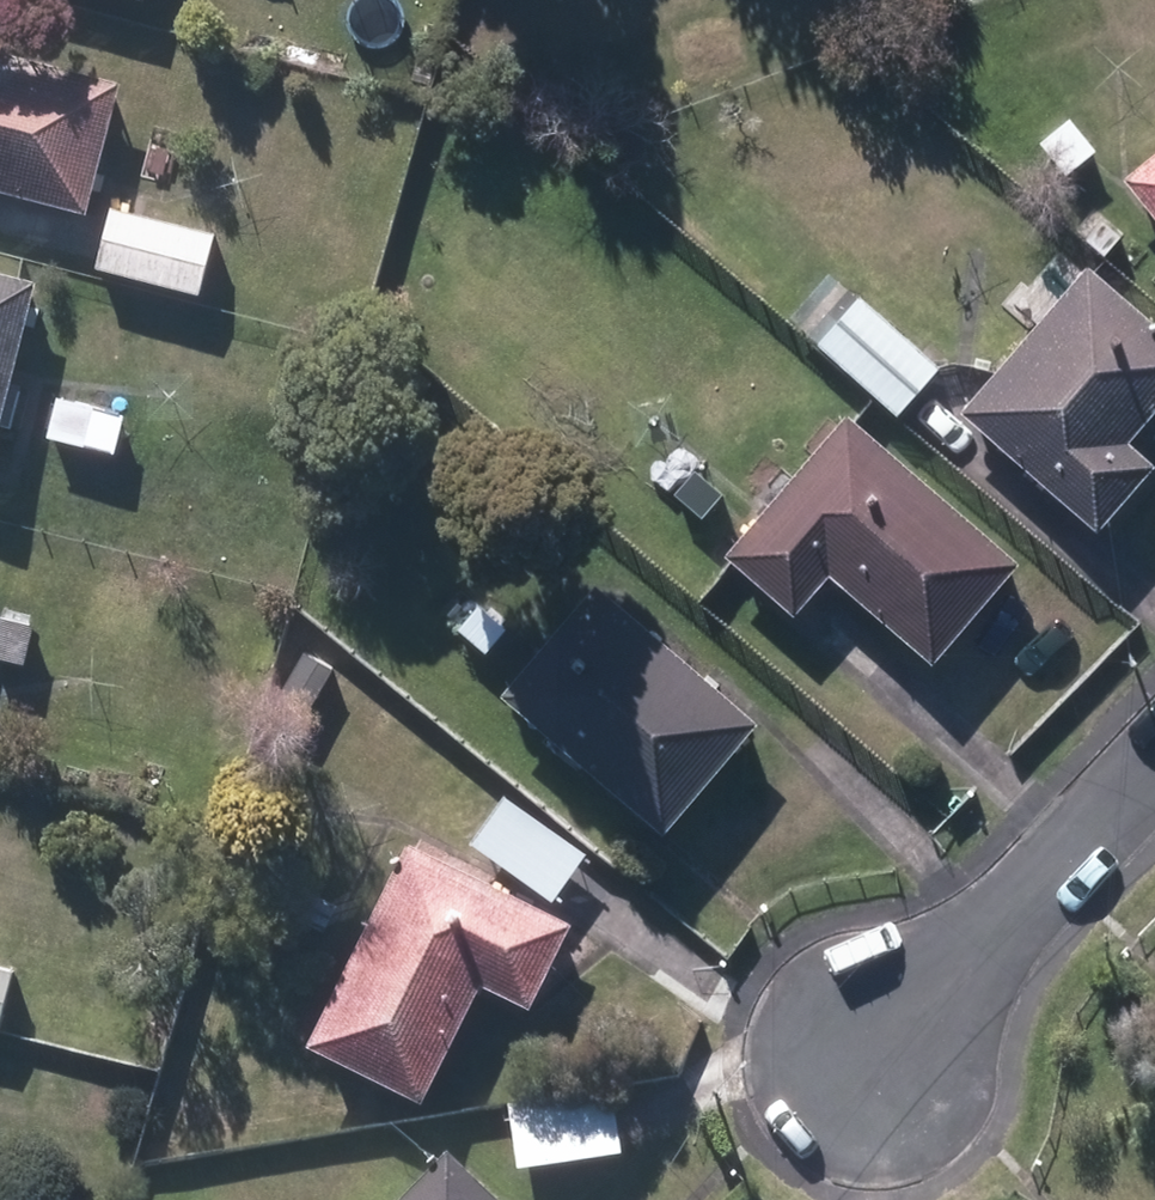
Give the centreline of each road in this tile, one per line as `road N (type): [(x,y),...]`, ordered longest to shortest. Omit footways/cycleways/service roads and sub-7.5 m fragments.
road 1 (residential): [(1154,767),(854,1086)]

